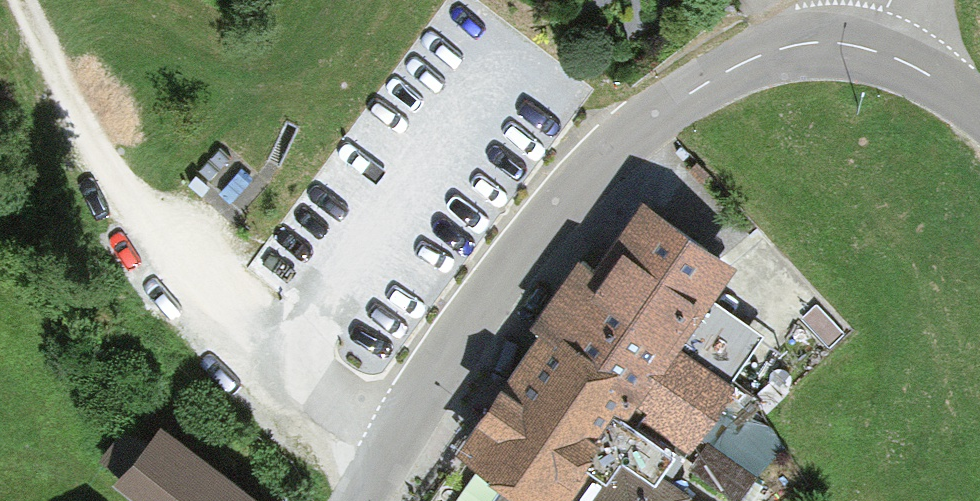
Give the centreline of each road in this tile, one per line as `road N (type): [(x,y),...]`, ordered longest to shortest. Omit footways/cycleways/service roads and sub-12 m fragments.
road 1 (tertiary): [(865,49),(813,44),(767,54),(623,137),(506,261),(346,500)]
road 2 (track): [(302,357),(167,242),(39,60),(13,0)]
road 3 (tertiary): [(865,49),(927,74),(979,117)]

